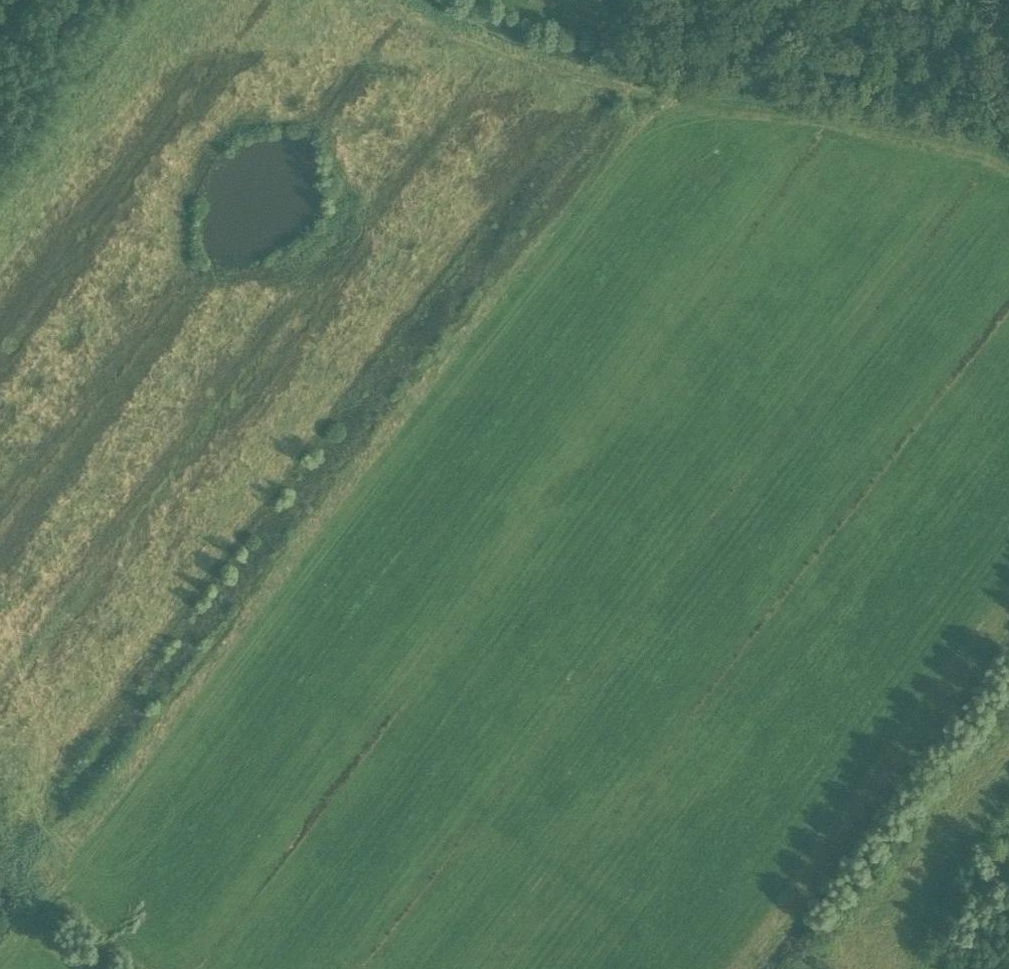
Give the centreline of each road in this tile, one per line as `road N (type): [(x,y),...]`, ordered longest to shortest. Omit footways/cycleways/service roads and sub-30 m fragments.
road 1 (track): [(649,95),(826,122),(1008,166)]
road 2 (track): [(391,0),(486,48),(649,95)]

